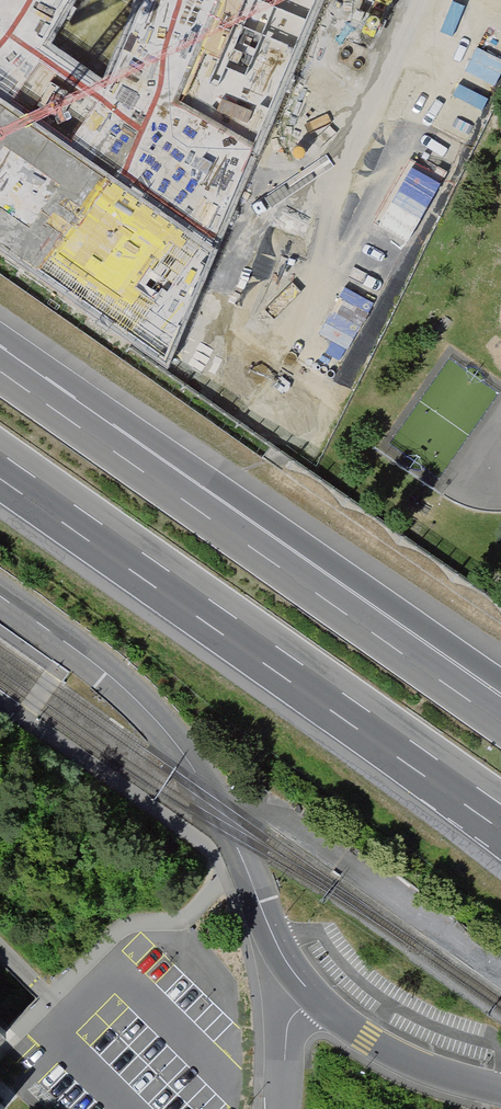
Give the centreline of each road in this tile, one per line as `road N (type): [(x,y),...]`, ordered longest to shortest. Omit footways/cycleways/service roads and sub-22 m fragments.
road 1 (unclassified): [(500,1092),(397,1057),(313,996),(284,958),(219,806),(163,727),(0,597)]
road 2 (motorway): [(0,466),(443,776)]
road 3 (motorway): [(349,602),(0,359)]
road 4 (motorway): [(500,712),(349,602)]
road 5 (motorway): [(500,695),(349,602)]

